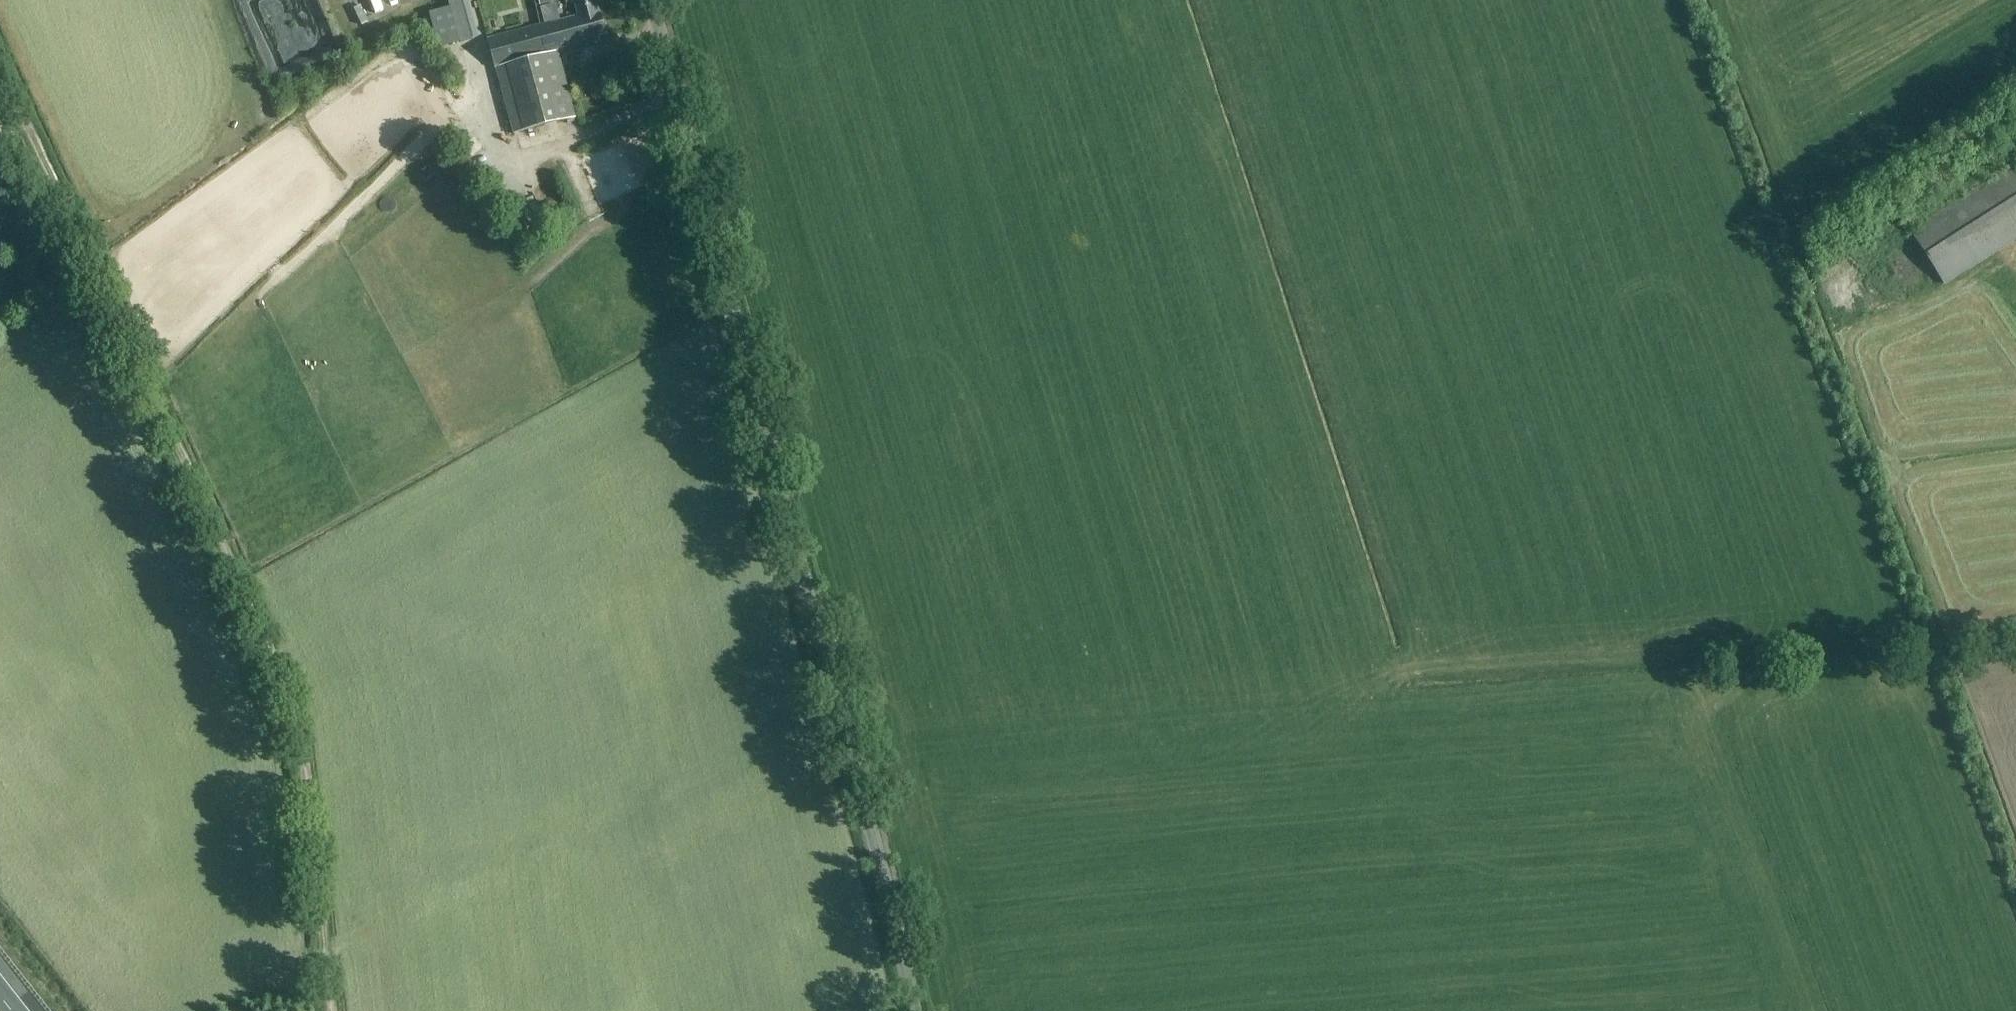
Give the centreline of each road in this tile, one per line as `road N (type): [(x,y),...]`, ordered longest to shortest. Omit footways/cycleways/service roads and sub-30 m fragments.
road 1 (unclassified): [(910,1010),(826,656),(651,0)]
road 2 (track): [(0,64),(288,694),(332,1010)]

